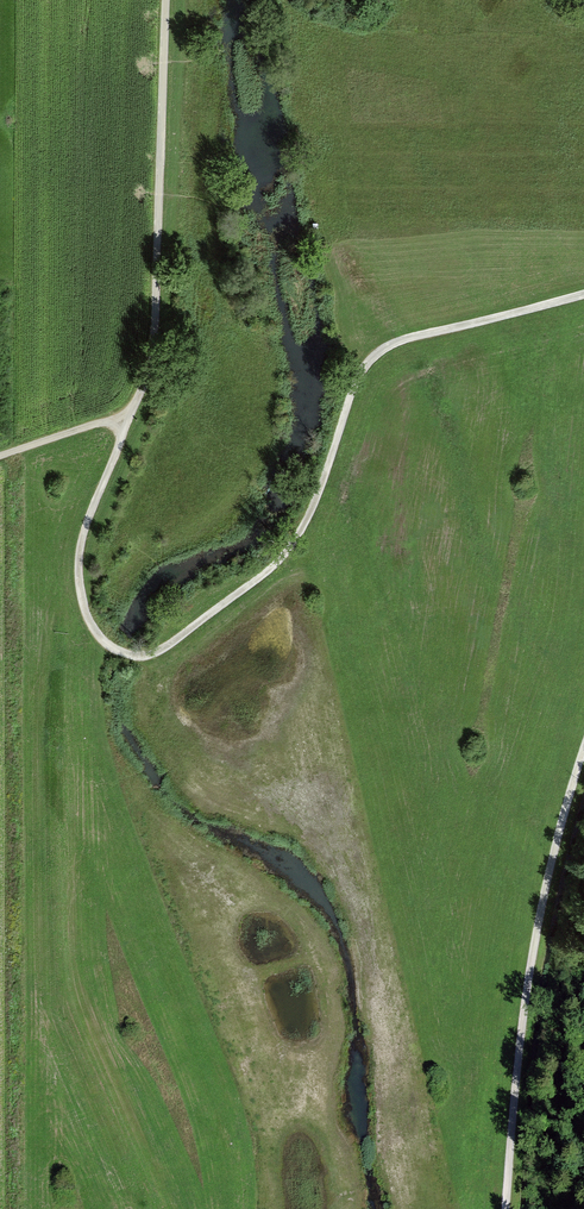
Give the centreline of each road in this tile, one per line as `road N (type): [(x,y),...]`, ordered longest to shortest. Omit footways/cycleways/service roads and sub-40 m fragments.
road 1 (track): [(583,292),(390,346),(354,374),(299,547),(163,648),(136,657),(110,647),(86,617),(77,567),(84,526),(127,414)]
road 2 (track): [(503,1208),(532,944),(583,766)]
road 3 (track): [(127,414),(147,368),(154,305),(164,0)]
road 4 (track): [(0,453),(127,414)]

